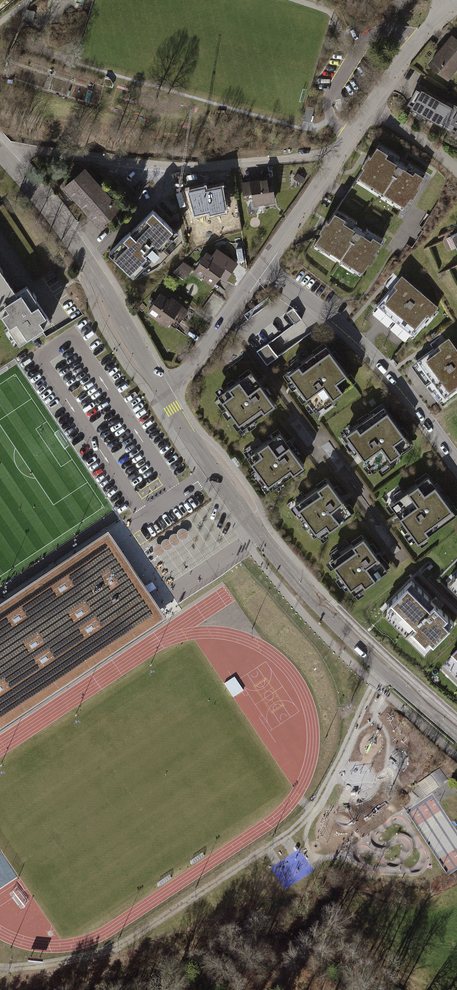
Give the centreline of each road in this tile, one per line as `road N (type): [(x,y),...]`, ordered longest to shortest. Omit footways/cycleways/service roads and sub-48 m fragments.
road 1 (tertiary): [(456,731),(347,634),(275,554),(161,389)]
road 2 (residential): [(0,152),(182,167),(340,152)]
road 3 (tertiary): [(161,389),(90,268),(0,152)]
road 4 (residential): [(262,264),(374,354),(456,459)]
road 5 (residential): [(161,389),(192,362),(262,264)]
road 6 (residential): [(262,264),(340,152)]

